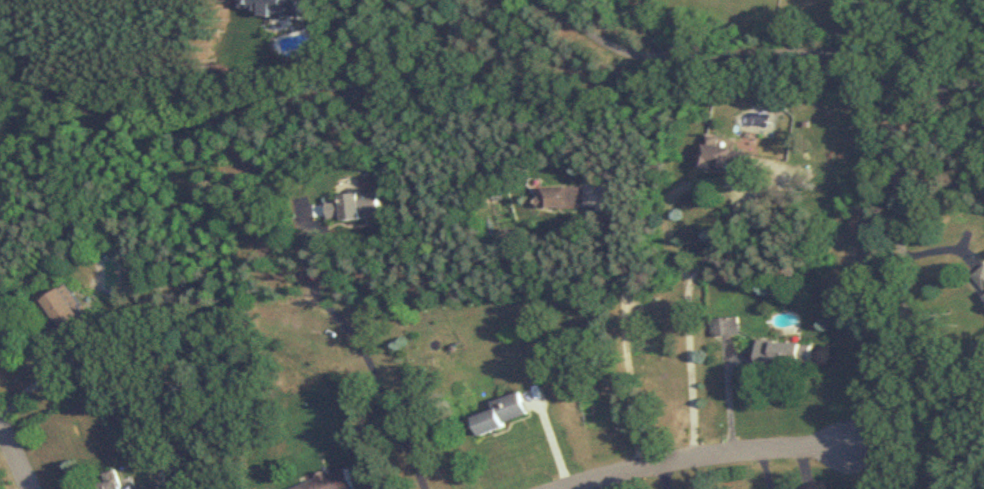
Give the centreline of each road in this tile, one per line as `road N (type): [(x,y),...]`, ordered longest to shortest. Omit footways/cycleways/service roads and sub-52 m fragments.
road 1 (residential): [(554,488),(691,454),(850,444)]

